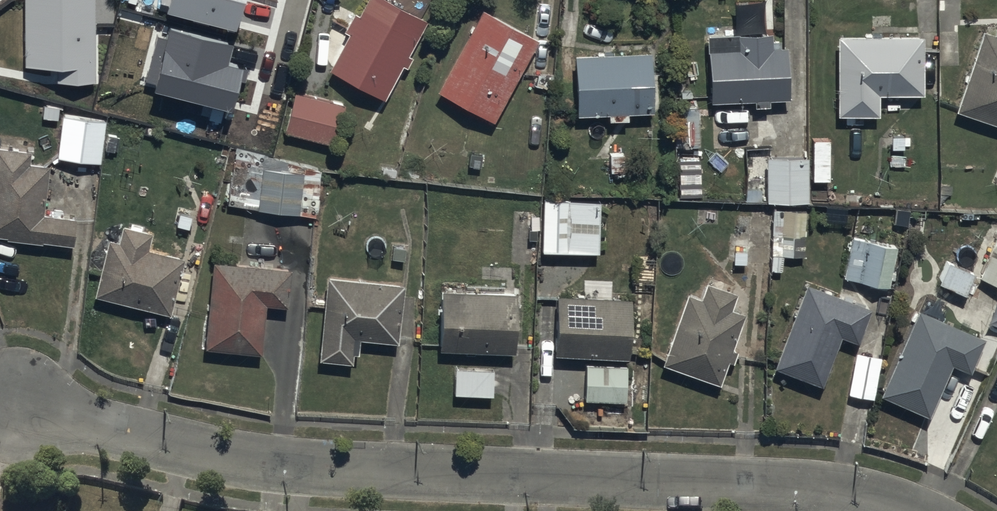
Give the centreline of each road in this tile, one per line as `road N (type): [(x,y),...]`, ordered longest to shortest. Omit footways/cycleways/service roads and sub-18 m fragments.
road 1 (residential): [(899,510),(793,488),(286,468),(13,406)]

